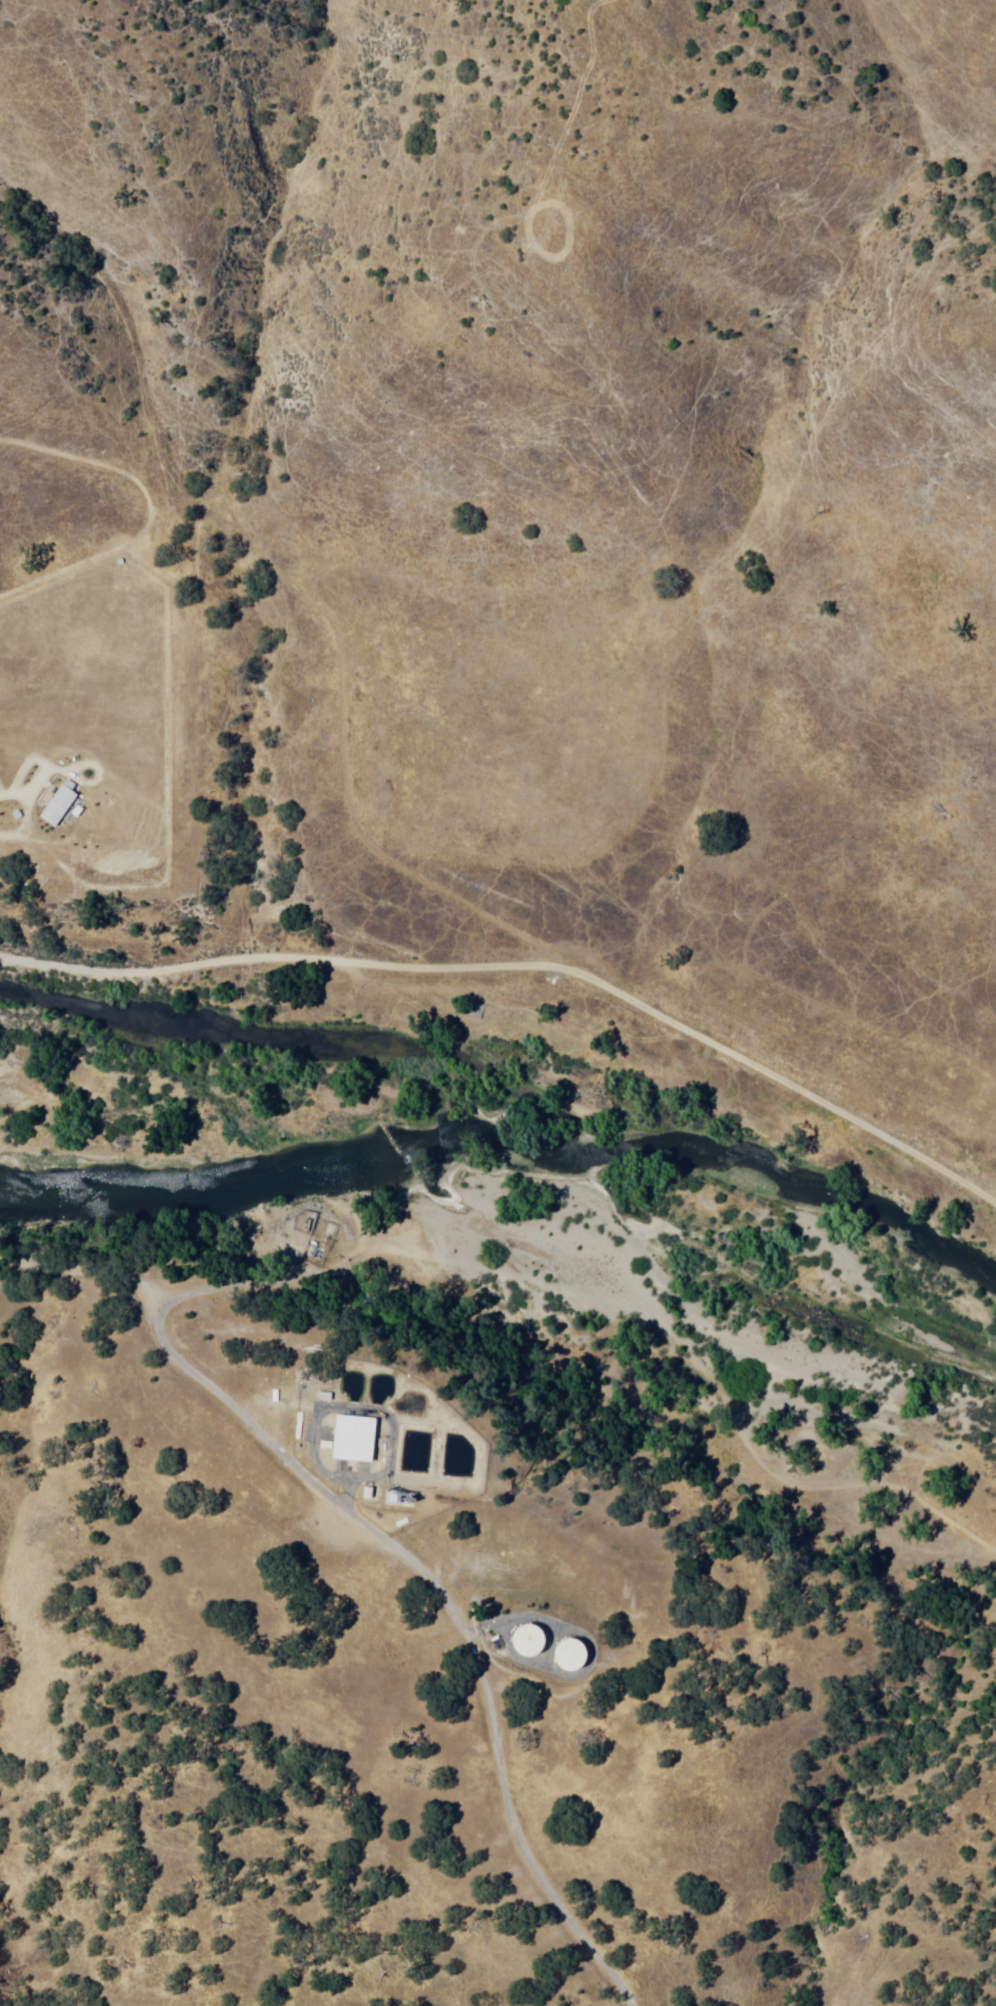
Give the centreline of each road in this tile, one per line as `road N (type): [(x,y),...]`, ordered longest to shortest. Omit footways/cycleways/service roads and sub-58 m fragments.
road 1 (residential): [(995,1214),(852,1112),(729,1064),(575,983),(285,959),(98,968),(0,950)]
road 2 (track): [(591,989),(522,931),(366,844),(350,807),(326,615),(263,556),(238,517),(226,506),(209,506),(188,564),(171,573),(129,544)]
road 3 (track): [(153,520),(145,490),(117,466),(0,440)]
road 4 (track): [(0,597),(129,544),(153,520)]

